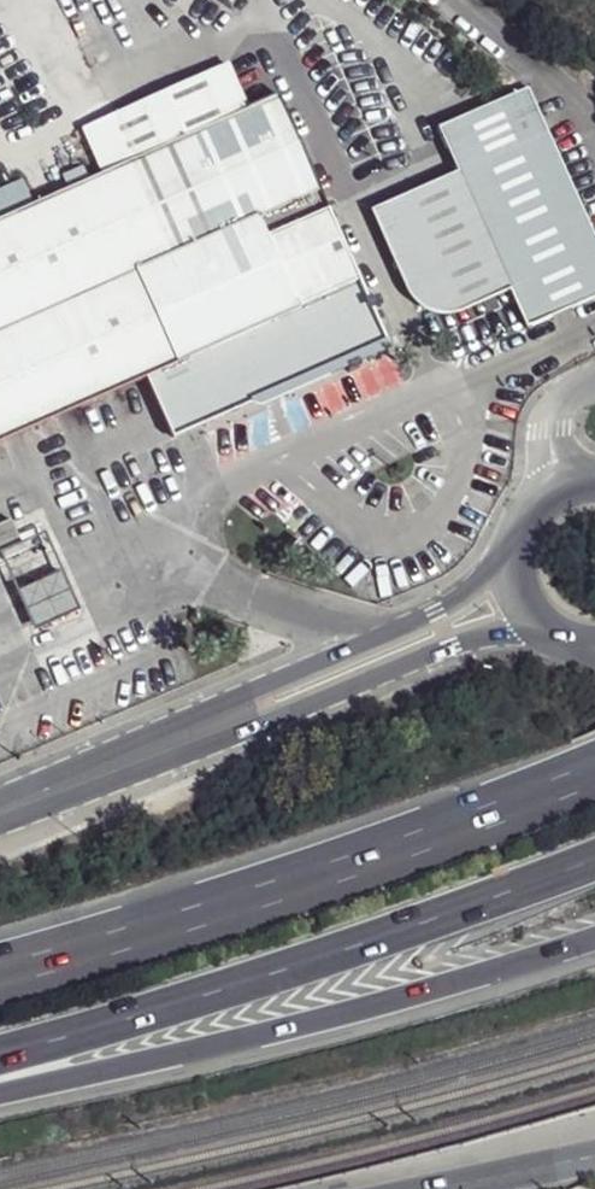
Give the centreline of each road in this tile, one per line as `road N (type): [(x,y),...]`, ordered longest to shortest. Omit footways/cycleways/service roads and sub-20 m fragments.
road 1 (motorway): [(594,775),(310,880),(0,973)]
road 2 (motorway): [(0,1053),(350,949),(594,860)]
road 3 (motorway): [(0,1098),(260,1036),(594,941)]
road 4 (secondary): [(0,815),(442,630),(525,582)]
road 5 (tertiary): [(594,1157),(446,1188)]
road 6 (residential): [(594,377),(560,416),(553,465),(565,500)]

